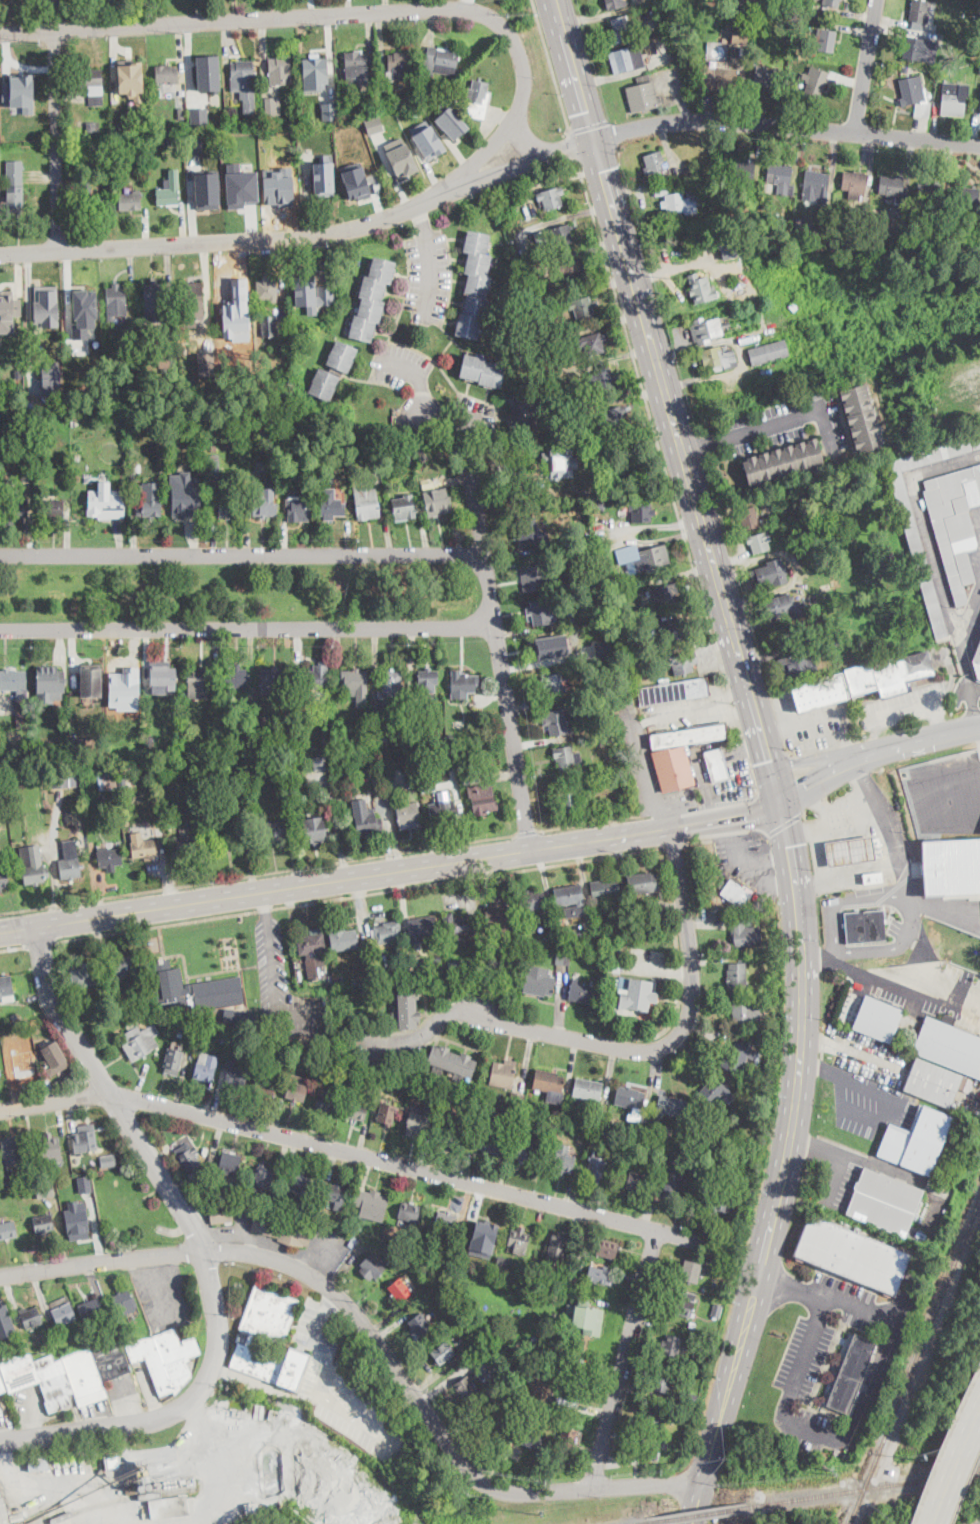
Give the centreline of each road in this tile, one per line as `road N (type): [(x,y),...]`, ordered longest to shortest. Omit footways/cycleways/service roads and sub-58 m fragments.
road 1 (residential): [(0,1277),(203,1252),(274,1260),(344,1303),(469,1471),(489,1485),(527,1493),(705,1480)]
road 2 (residential): [(0,1112),(134,1098),(720,1246)]
road 3 (primary): [(693,1523),(769,1228),(797,1078),(801,975),(782,809)]
road 4 (tertiary): [(0,1443),(146,1423),(189,1401),(206,1378),(215,1341),(213,1293),(197,1237),(51,1001),(36,926)]
road 5 (primary): [(782,809),(592,143)]
road 6 (residential): [(0,34),(481,13),(520,50),(520,139),(551,156)]
road 7 (residential): [(0,255),(358,230),(592,143)]
road 8 (residential): [(0,628),(493,622)]
road 9 (residential): [(0,552),(484,555)]
road 10 (residential): [(531,850),(465,459),(424,412)]
road 11 (residential): [(476,1007),(501,1021),(634,1053),(674,1041),(692,1014),(694,957),(673,829)]
road 12 (residential): [(592,143),(701,121),(979,146)]
road 13 (secondary): [(151,907),(488,857)]
road 14 (secondary): [(488,857),(782,809)]
road 15 (residential): [(592,1489),(658,1231)]
road 16 (residential): [(58,252),(55,0)]
road 17 (secondary): [(979,727),(857,758),(782,809)]
road 18 (residential): [(833,449),(821,410),(680,453)]
road 19 (primary): [(592,143),(551,0)]
road 20 (secondary): [(14,929),(151,907)]
road 21 (residential): [(855,136),(878,0)]
road 22 (residential): [(519,113),(433,202)]
road 23 (primary): [(979,1408),(934,1523)]

